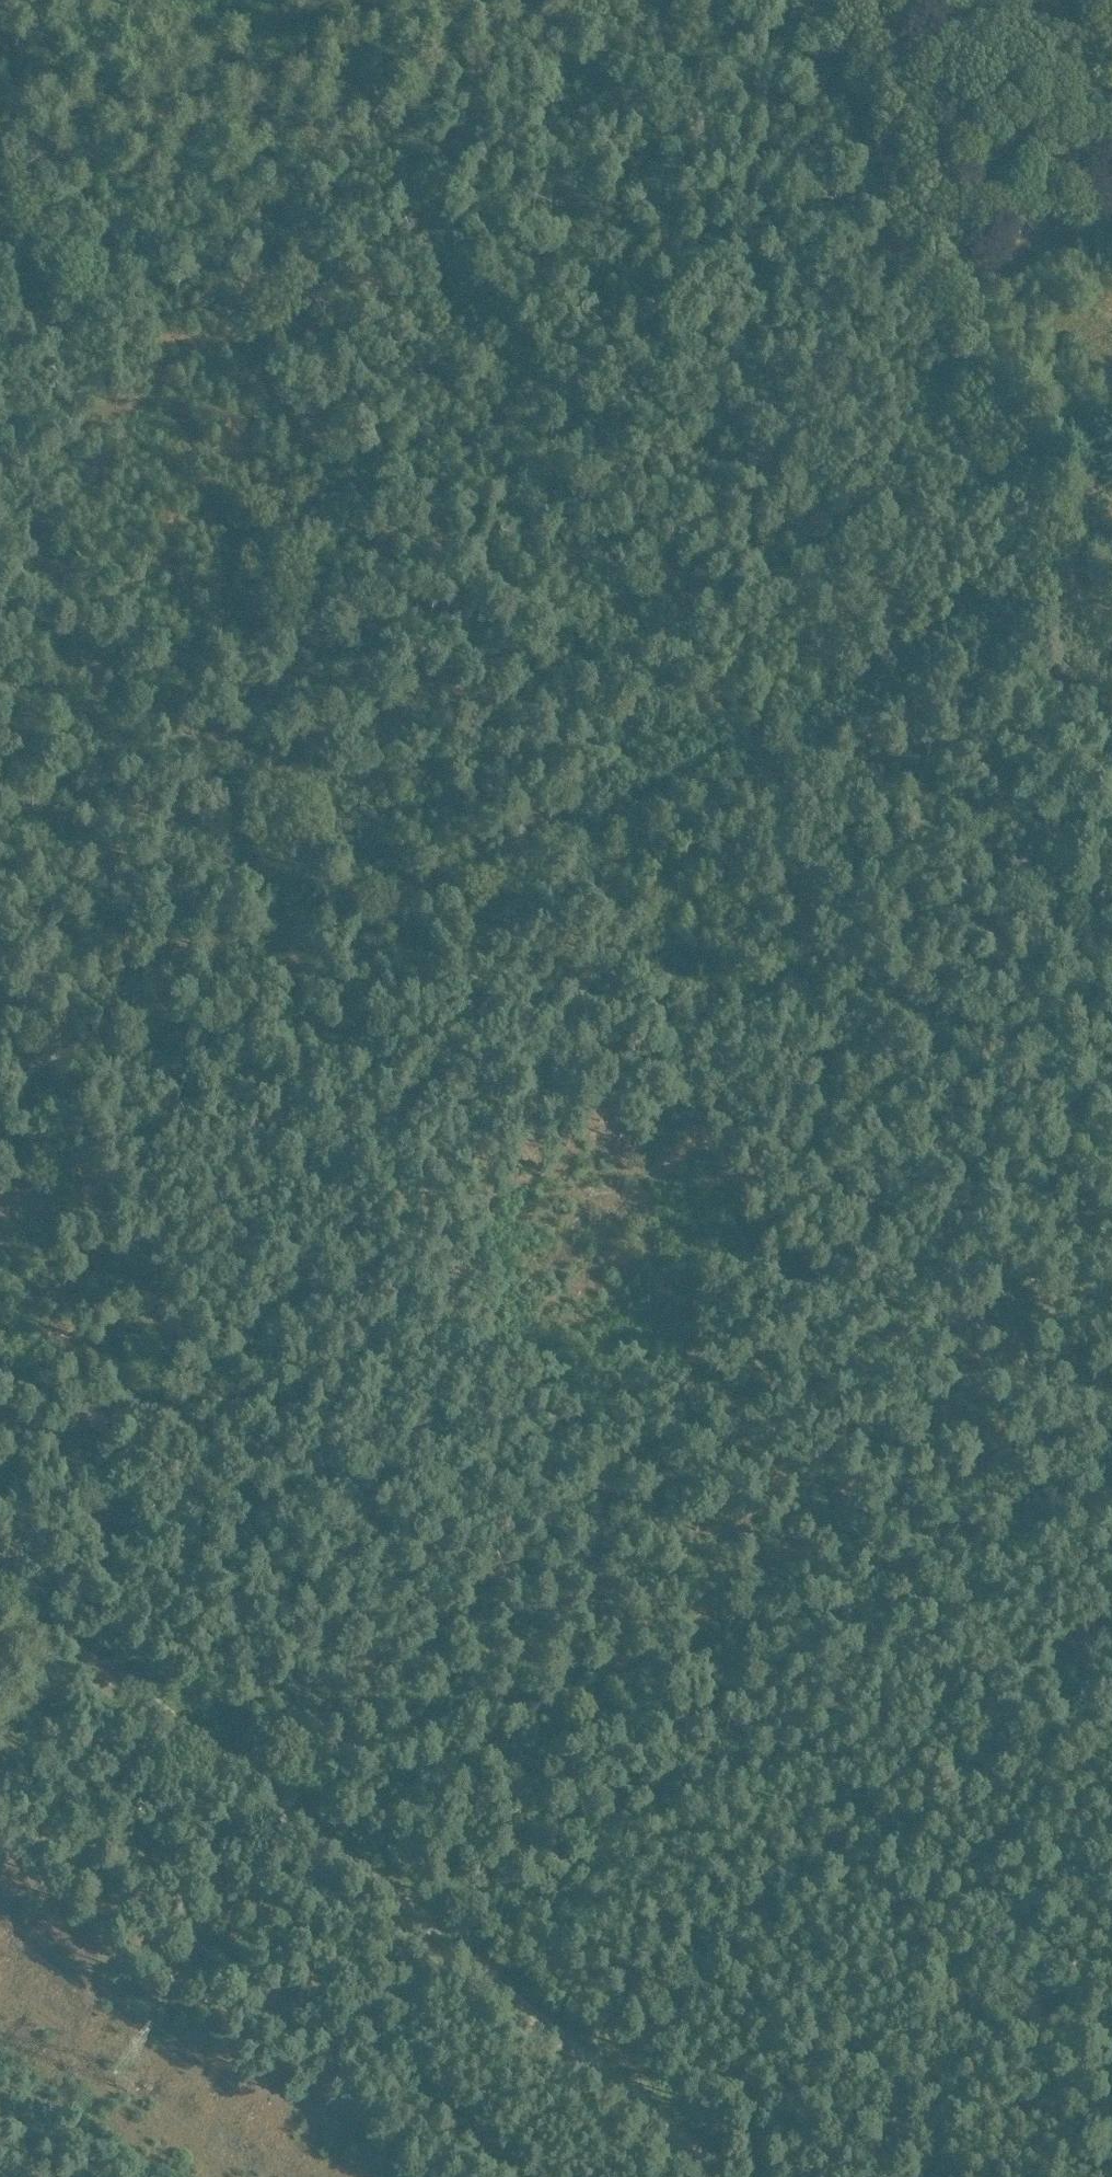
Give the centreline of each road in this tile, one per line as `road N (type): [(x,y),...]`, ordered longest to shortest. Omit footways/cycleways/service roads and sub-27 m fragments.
road 1 (track): [(0,1593),(292,1814),(709,2176)]

